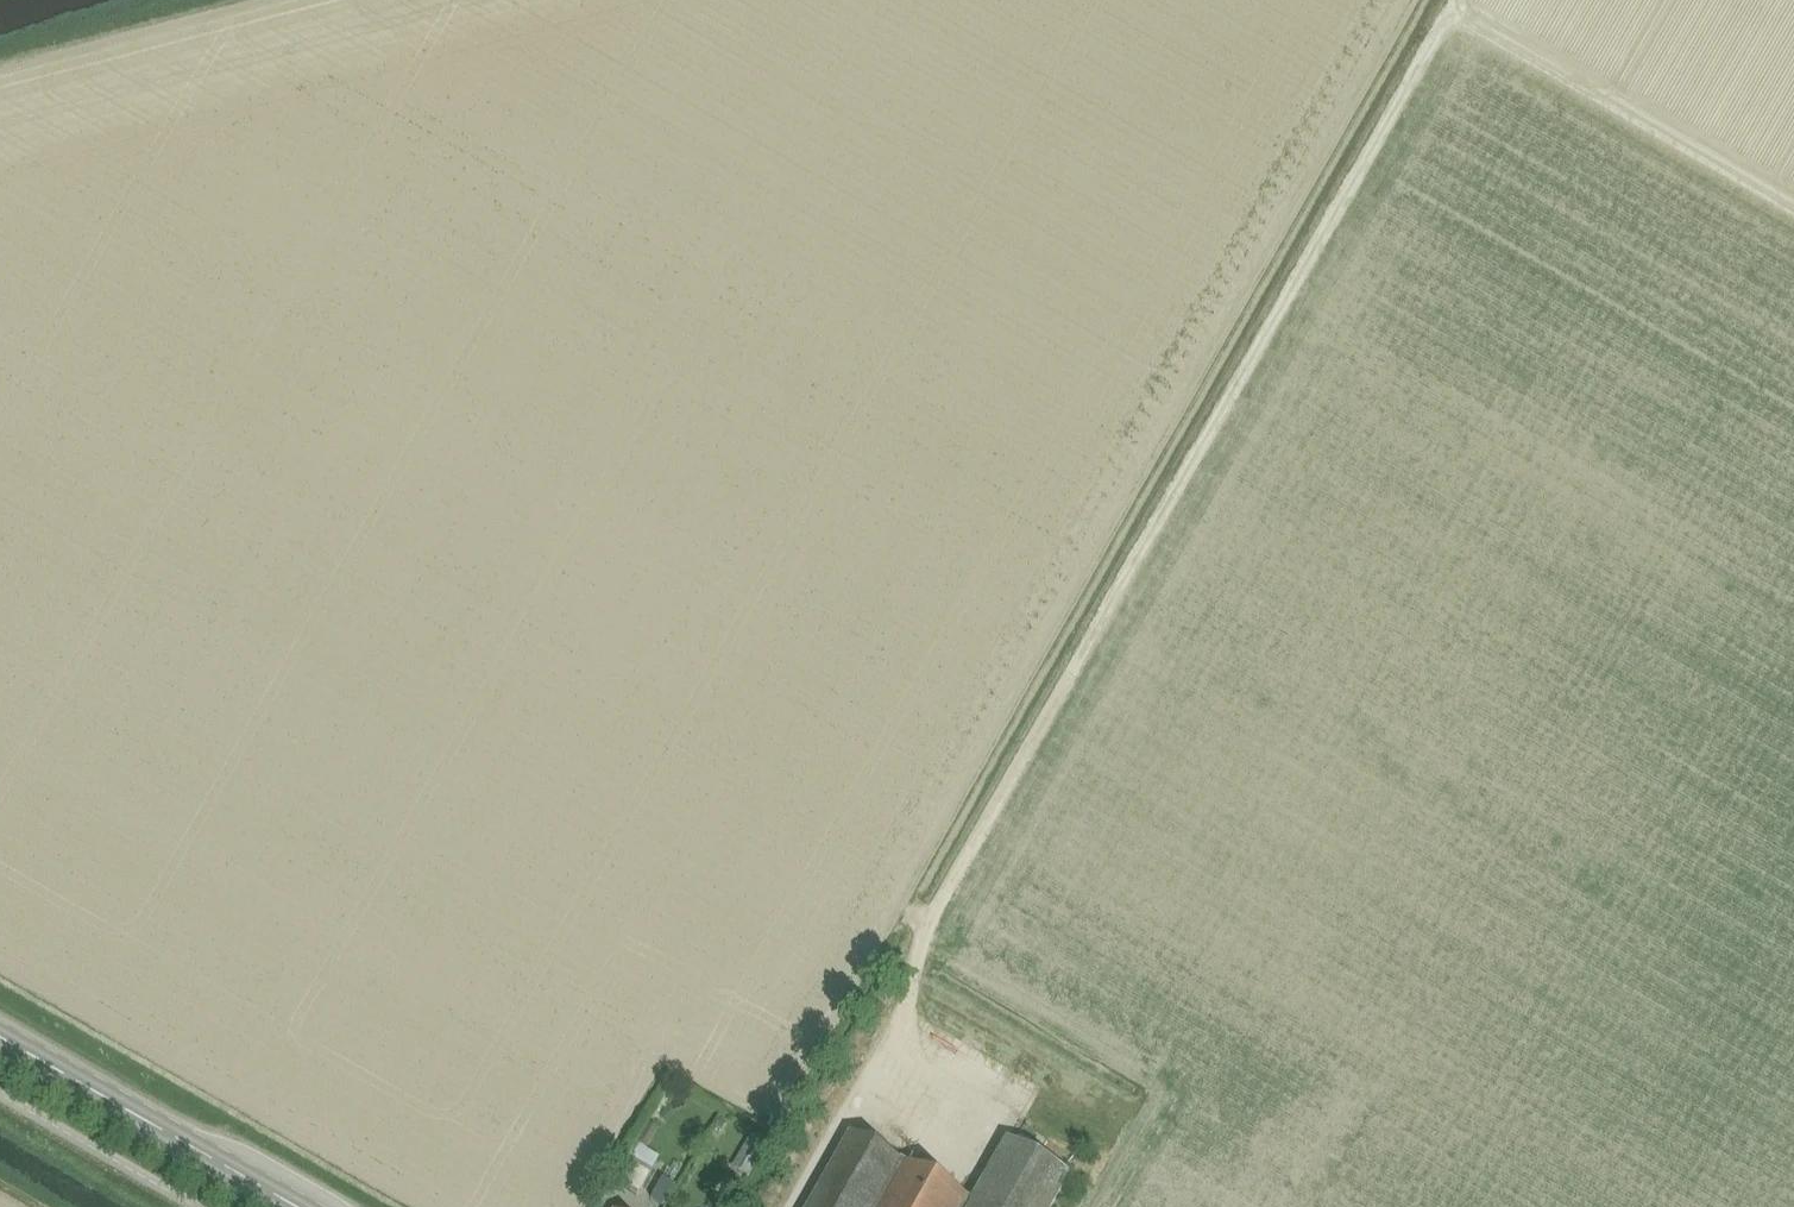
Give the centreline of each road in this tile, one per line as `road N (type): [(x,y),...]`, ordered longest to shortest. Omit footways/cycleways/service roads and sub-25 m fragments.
road 1 (primary): [(298,1206),(0,1037)]

